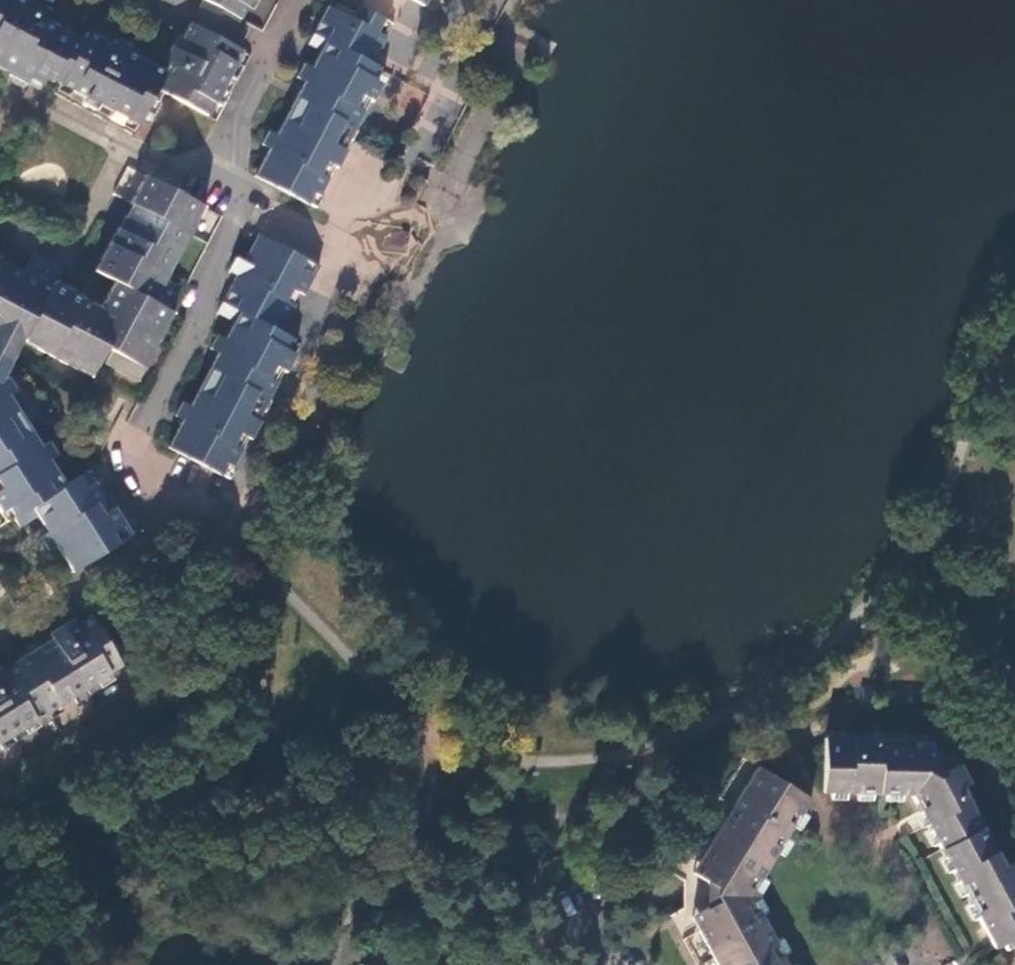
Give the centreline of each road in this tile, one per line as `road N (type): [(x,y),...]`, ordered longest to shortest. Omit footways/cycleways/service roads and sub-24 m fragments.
road 1 (residential): [(217,493),(132,420),(196,293),(203,237),(220,198)]
road 2 (residential): [(13,95),(220,198)]
road 3 (residential): [(220,198),(273,54)]
road 4 (residential): [(161,0),(273,54)]

